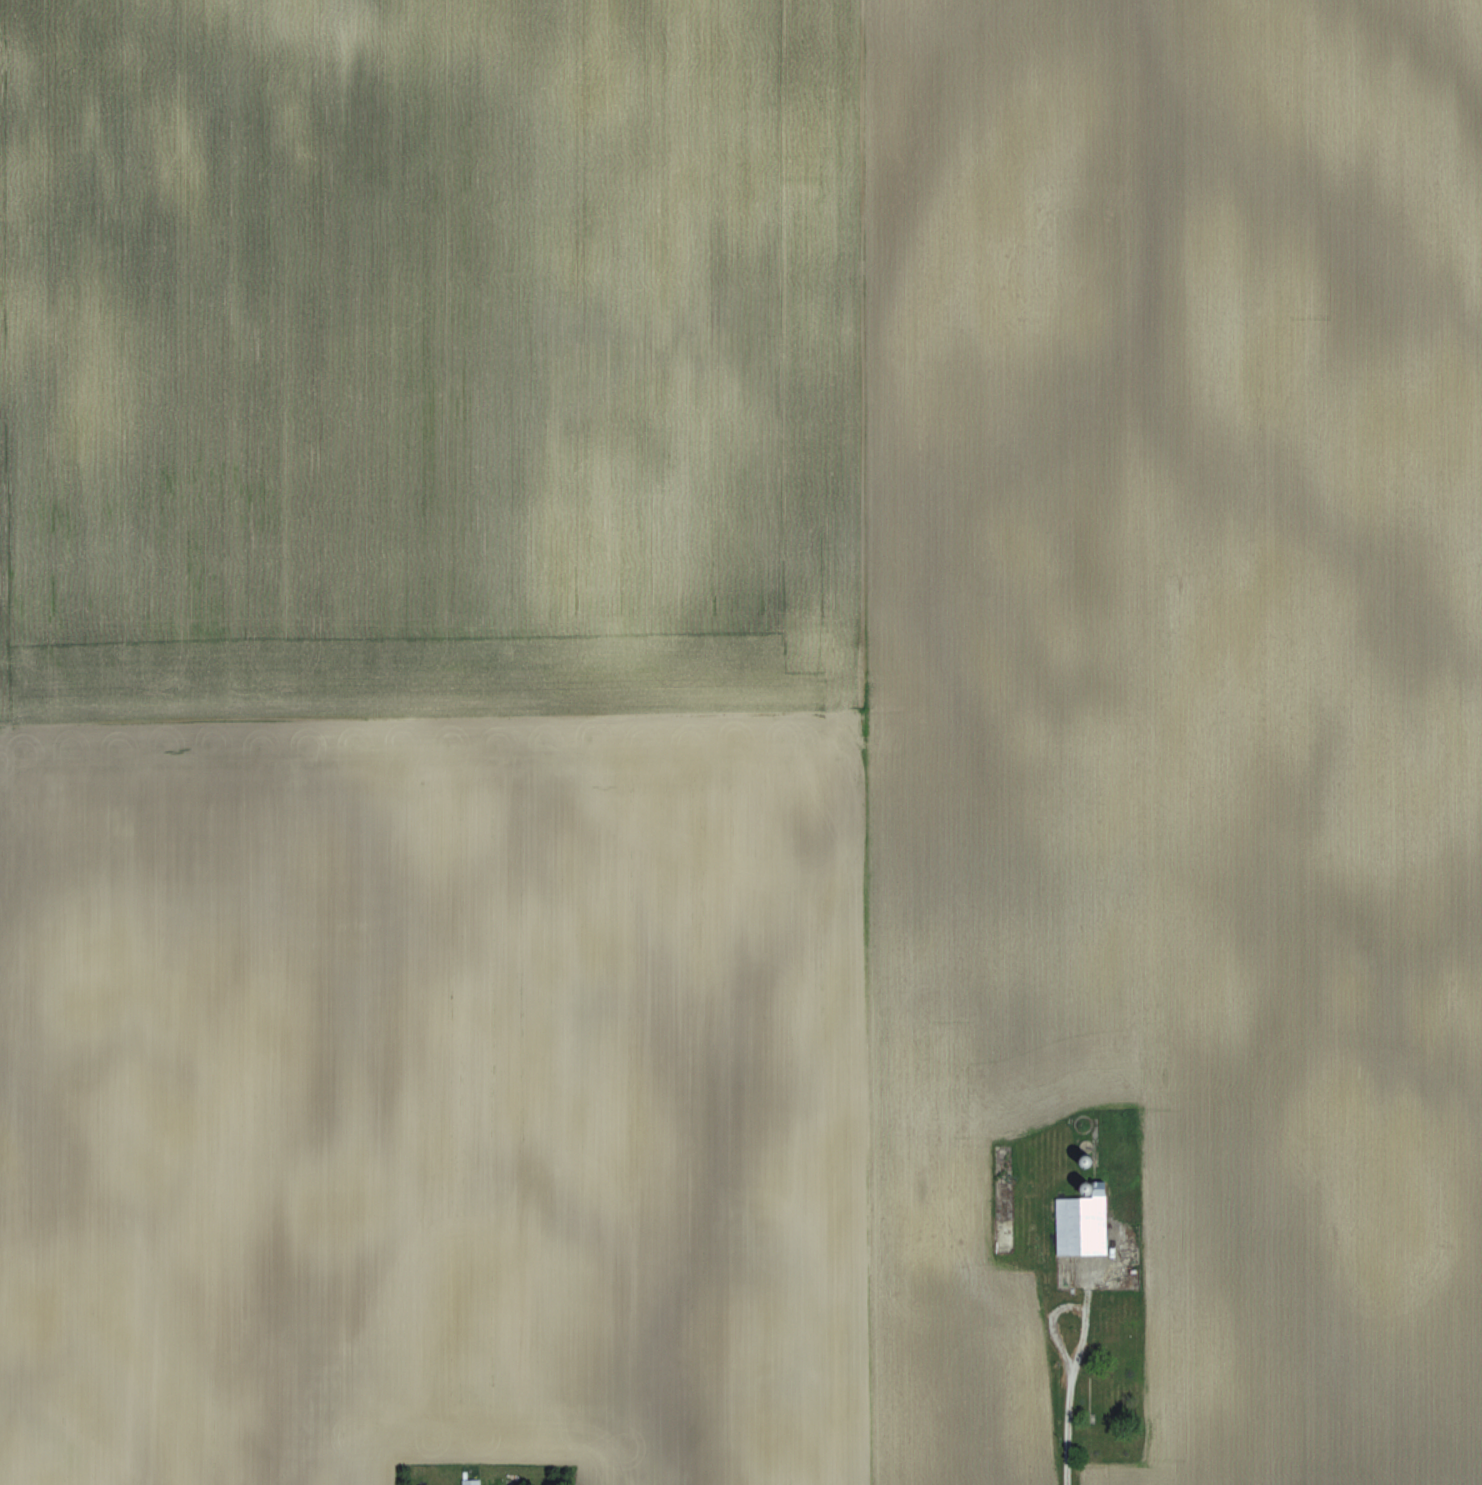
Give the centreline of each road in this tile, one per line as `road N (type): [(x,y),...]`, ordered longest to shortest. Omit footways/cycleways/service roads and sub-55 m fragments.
road 1 (residential): [(1074,1484),(1075,1383),(1093,1354)]

